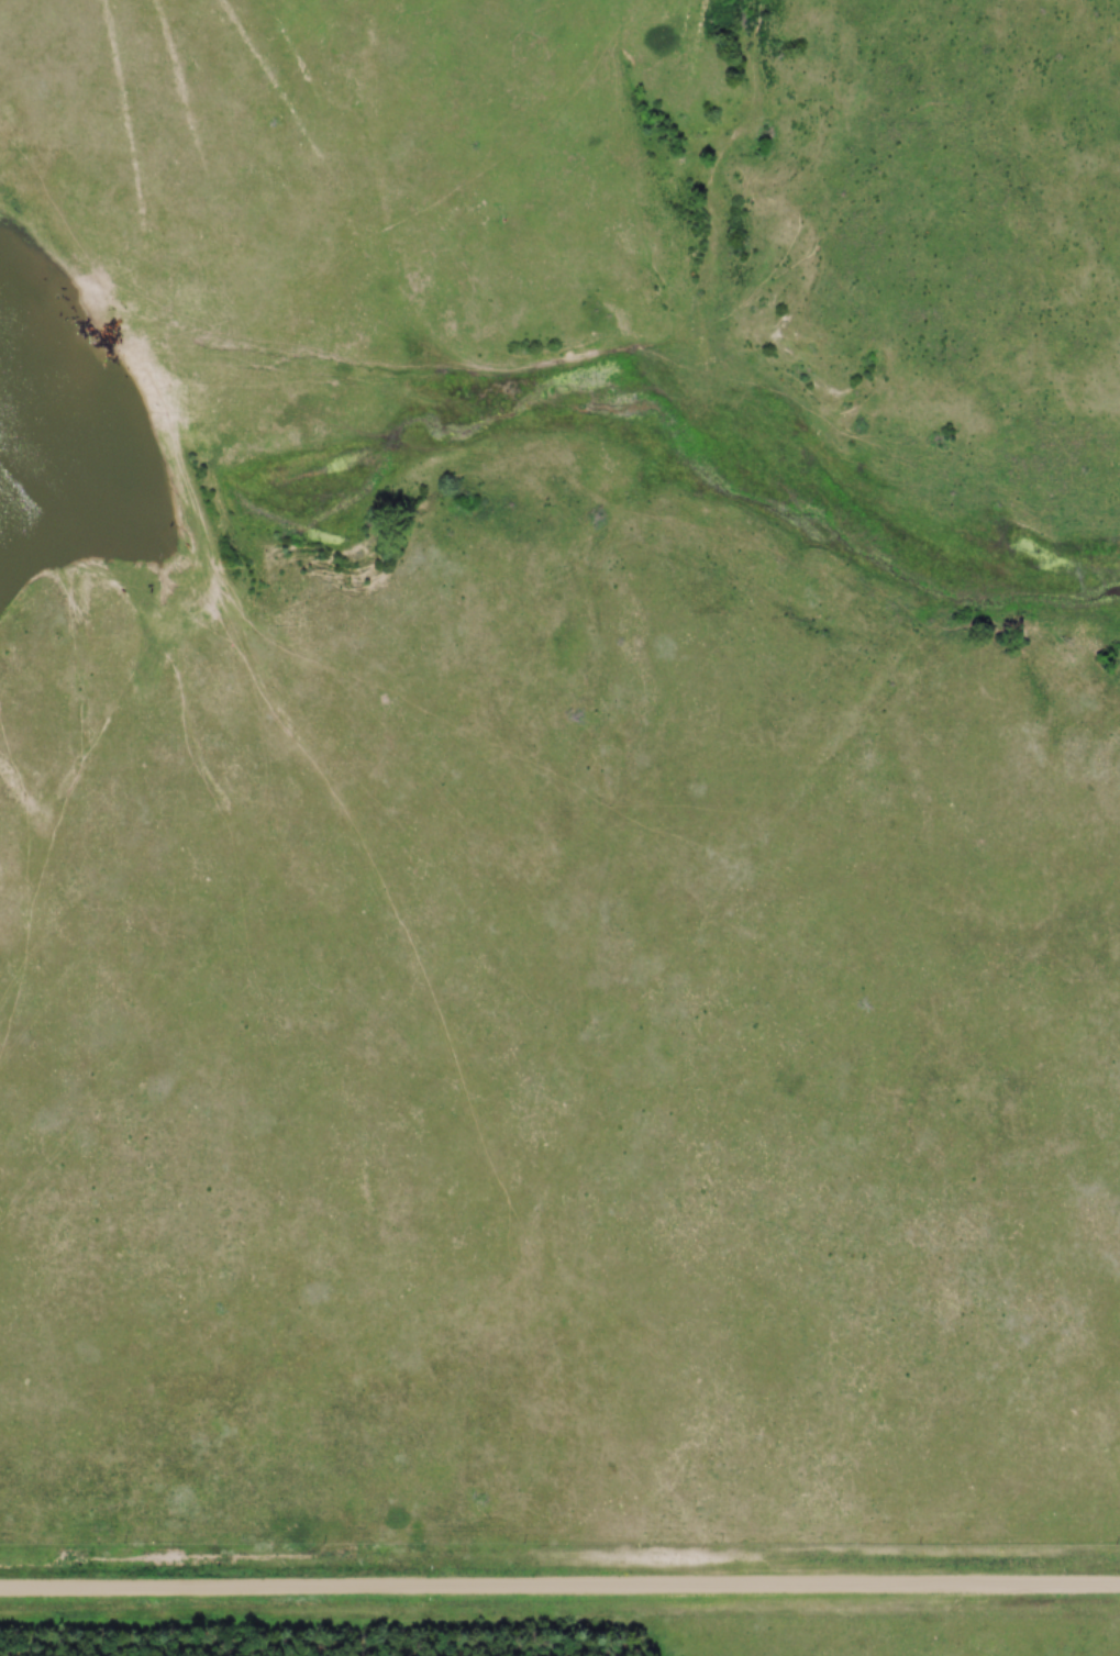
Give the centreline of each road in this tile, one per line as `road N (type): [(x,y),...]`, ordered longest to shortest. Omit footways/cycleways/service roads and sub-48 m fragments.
road 1 (residential): [(1119,1572),(0,1576)]

